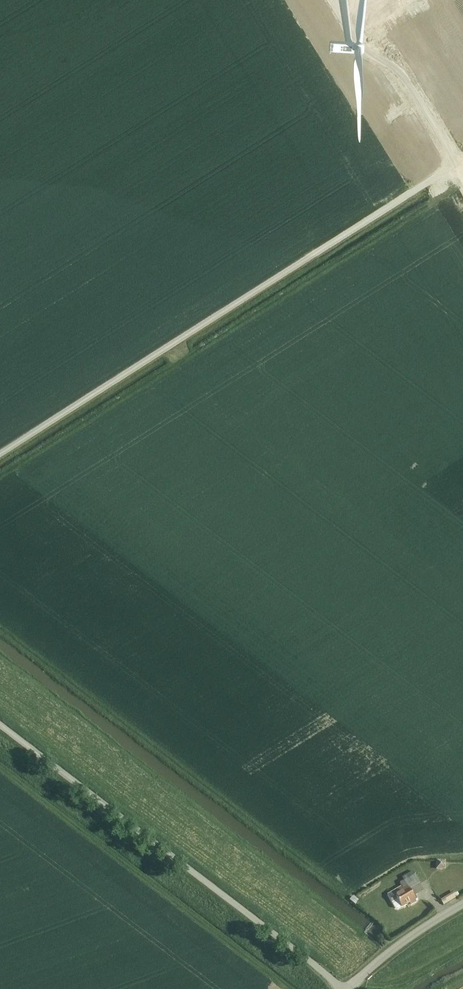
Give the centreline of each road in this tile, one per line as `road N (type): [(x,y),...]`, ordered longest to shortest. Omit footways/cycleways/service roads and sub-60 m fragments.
road 1 (unclassified): [(339,988),(0,726)]

